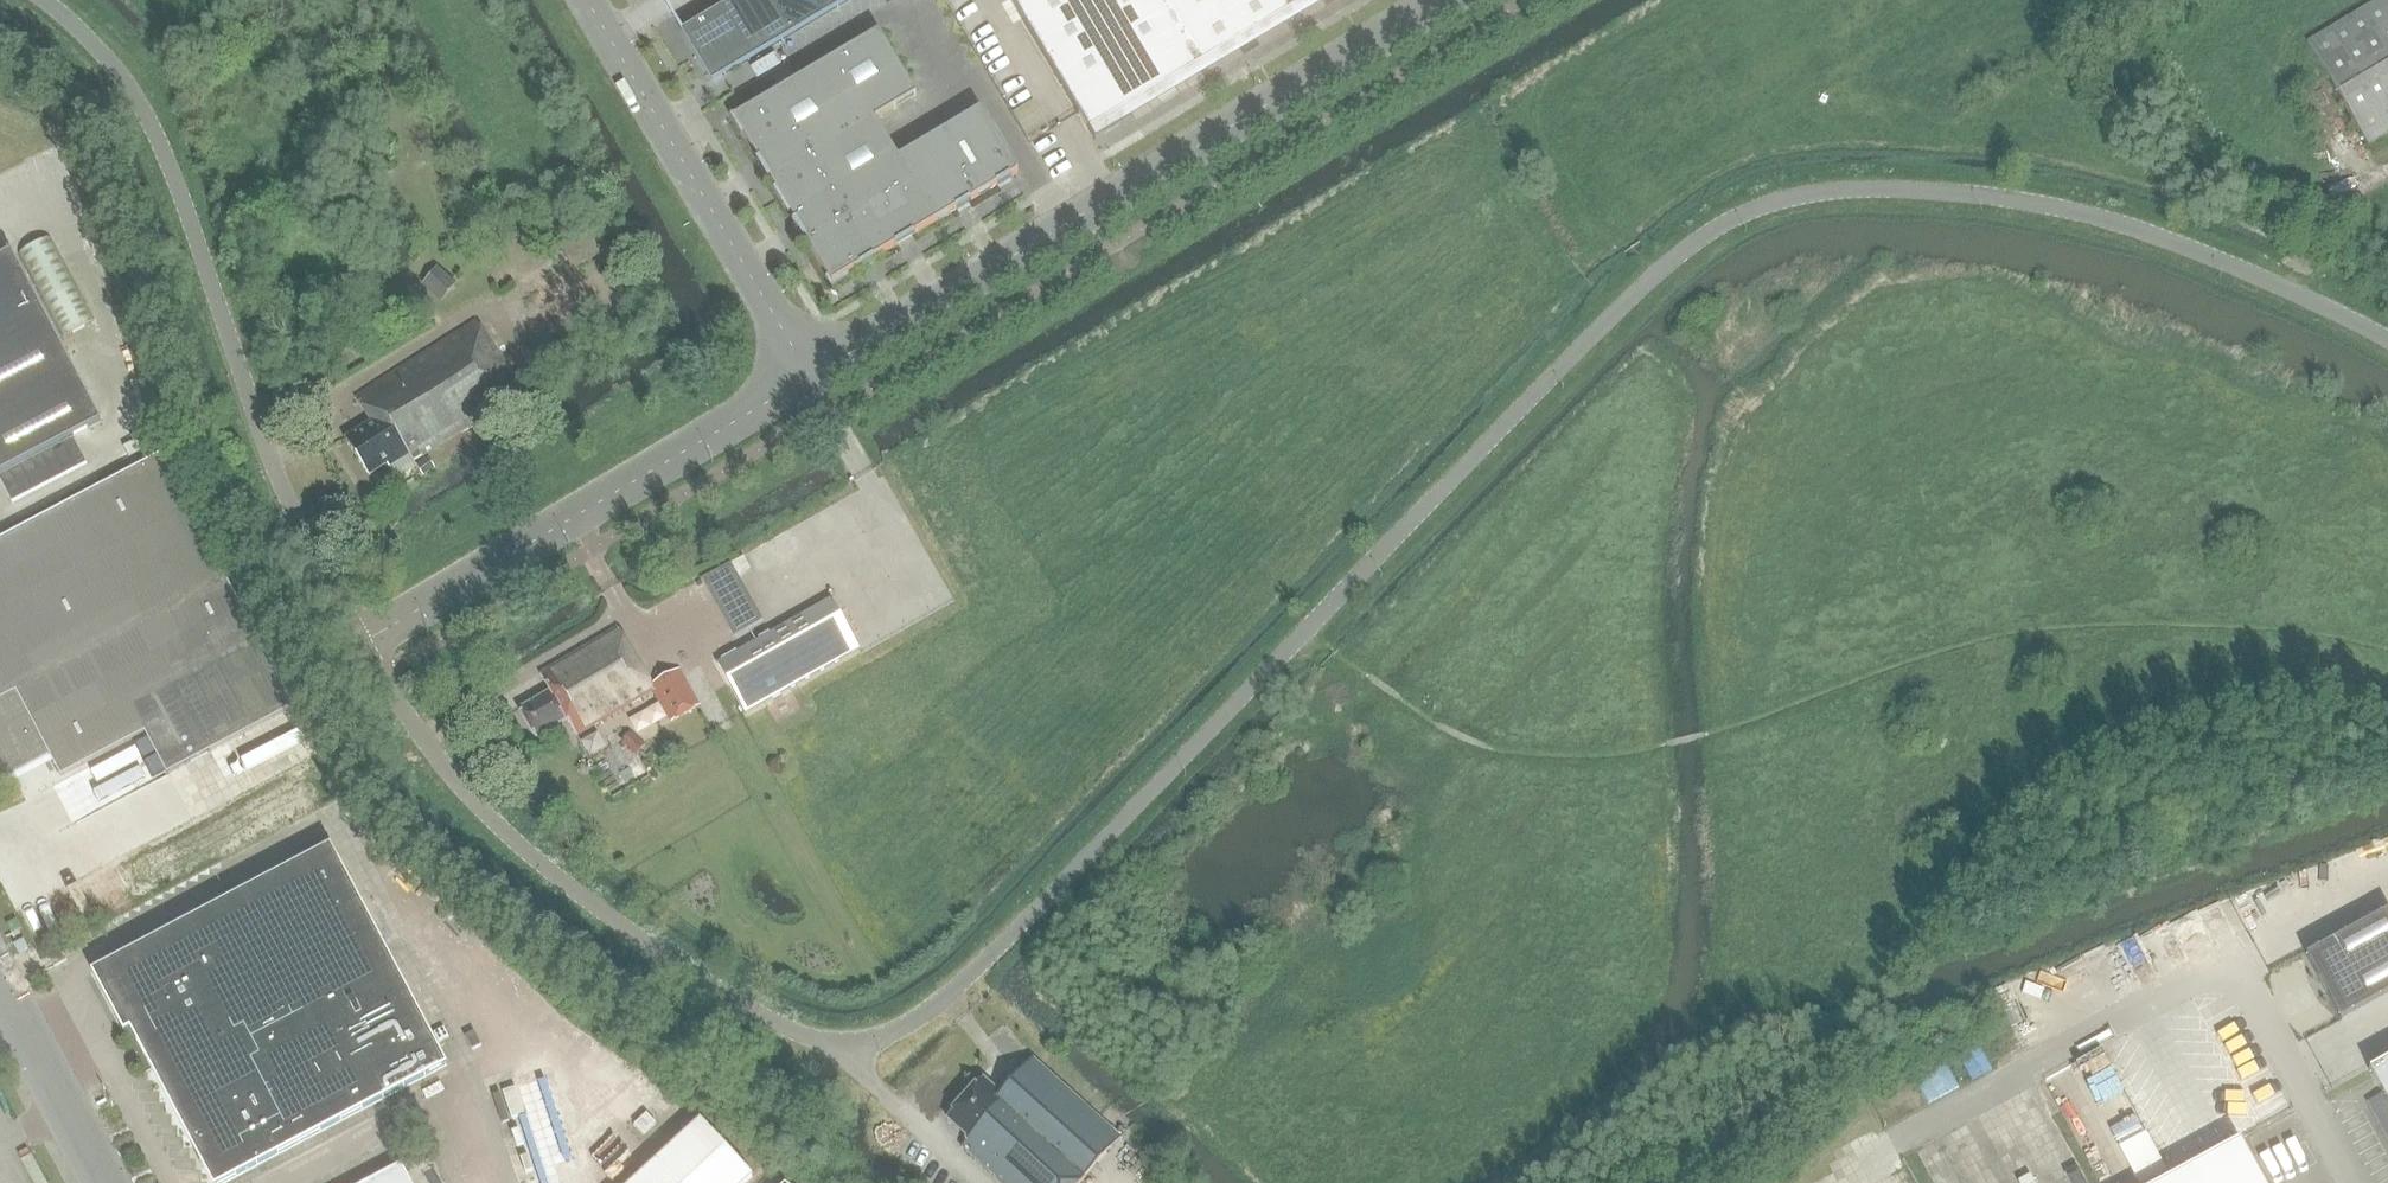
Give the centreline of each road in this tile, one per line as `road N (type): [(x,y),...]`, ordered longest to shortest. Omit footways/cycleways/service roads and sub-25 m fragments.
road 1 (unclassified): [(2387,339),(2209,255),(2052,206),(1874,190),(1792,198),(1746,214),(1679,256),(1590,337),(942,1001),(873,1039),(818,1039),(785,1029),(707,985),(551,875),(437,760),(365,646)]
road 2 (unclassified): [(810,377),(1444,0)]
road 3 (unclassified): [(365,646),(310,553),(151,124),(107,59),(46,0)]
road 4 (unclassified): [(2356,1182),(2232,960),(1910,1134)]
road 5 (unclassified): [(365,646),(810,377)]
road 6 (unclassified): [(810,377),(587,0)]
road 7 (unclassified): [(105,1182),(0,980)]

